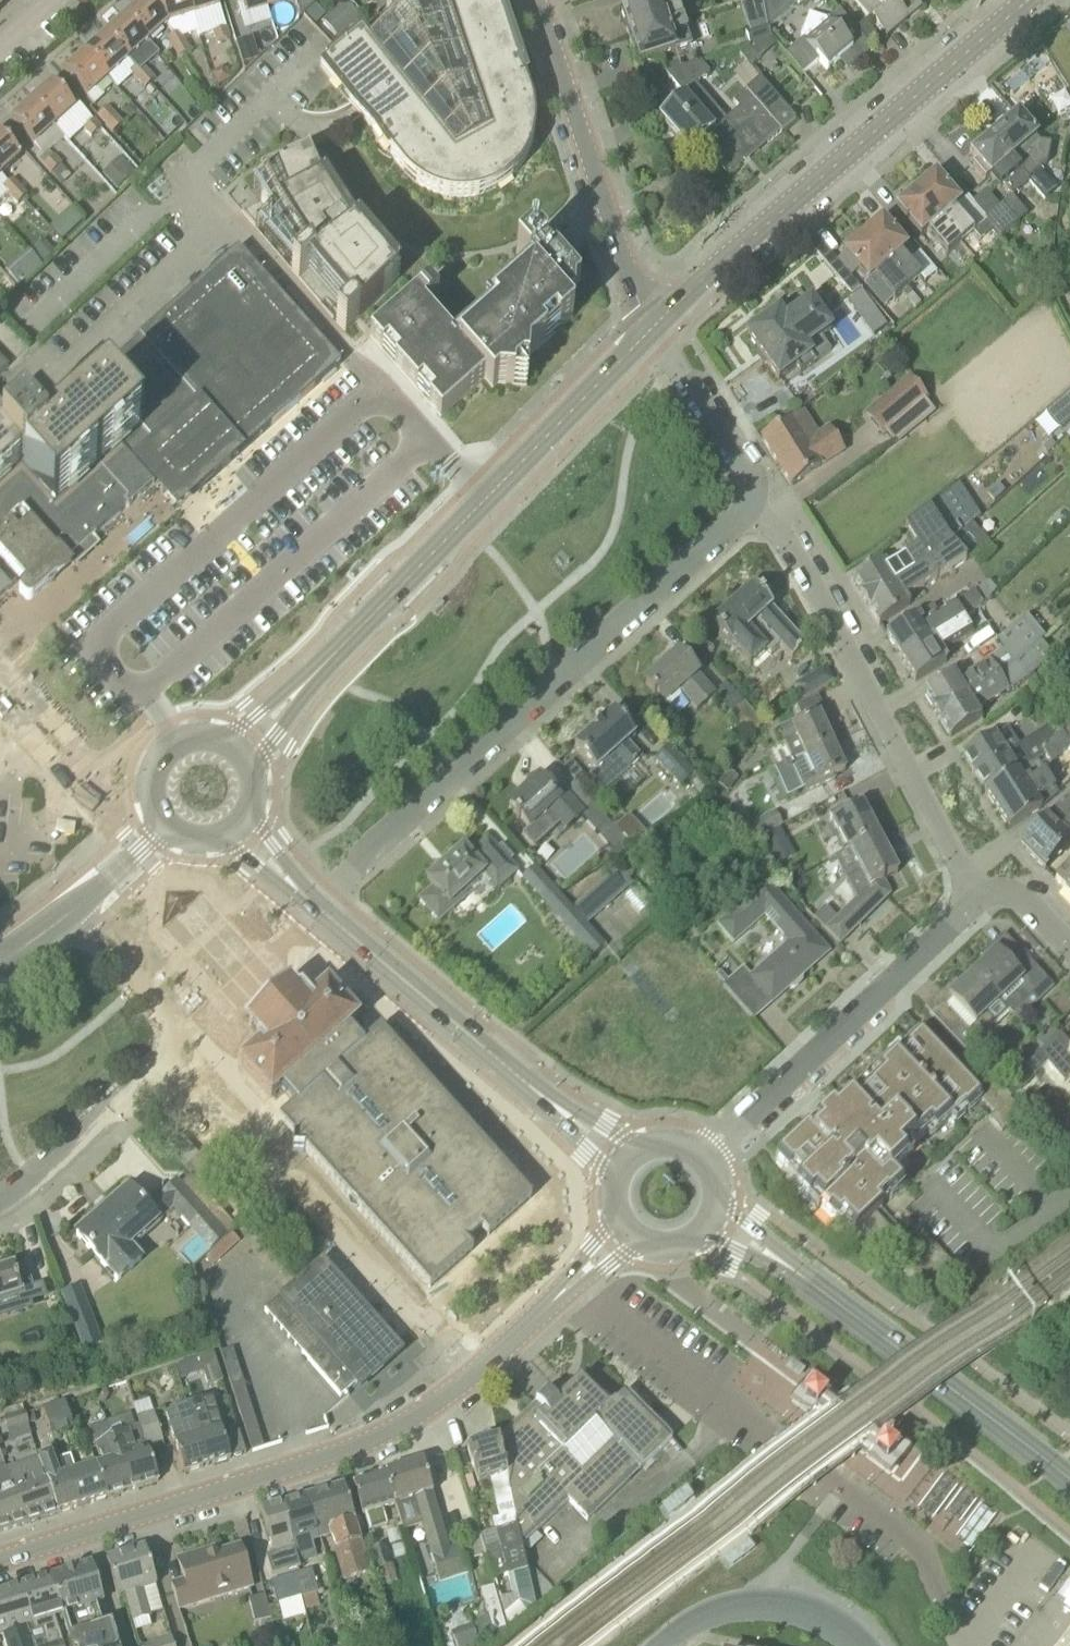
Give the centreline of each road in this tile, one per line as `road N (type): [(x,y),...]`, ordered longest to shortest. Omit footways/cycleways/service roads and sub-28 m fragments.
road 1 (residential): [(310,906),(757,503)]
road 2 (tertiary): [(238,753),(656,328)]
road 3 (tertiary): [(0,1563),(338,1455),(415,1420),(477,1375)]
road 4 (tertiary): [(656,328),(1030,0)]
road 5 (residential): [(970,913),(757,503)]
road 6 (tertiary): [(1069,1481),(713,1217)]
road 7 (residential): [(477,1375),(186,1046)]
road 8 (tertiary): [(310,906),(627,1162)]
road 9 (residential): [(704,1161),(970,913)]
road 10 (tertiary): [(544,0),(656,328)]
road 11 (residential): [(0,1208),(186,1046)]
road 12 (tertiary): [(477,1375),(629,1230)]
road 13 (residential): [(757,503),(656,328)]
road 14 (residential): [(186,1046),(71,914)]
road 15 (tertiary): [(238,753),(196,740),(168,754),(153,787),(168,826)]
road 16 (unclassified): [(663,1645),(704,1616),(737,1606),(804,1612)]
road 17 (unclassified): [(71,914),(168,826)]

